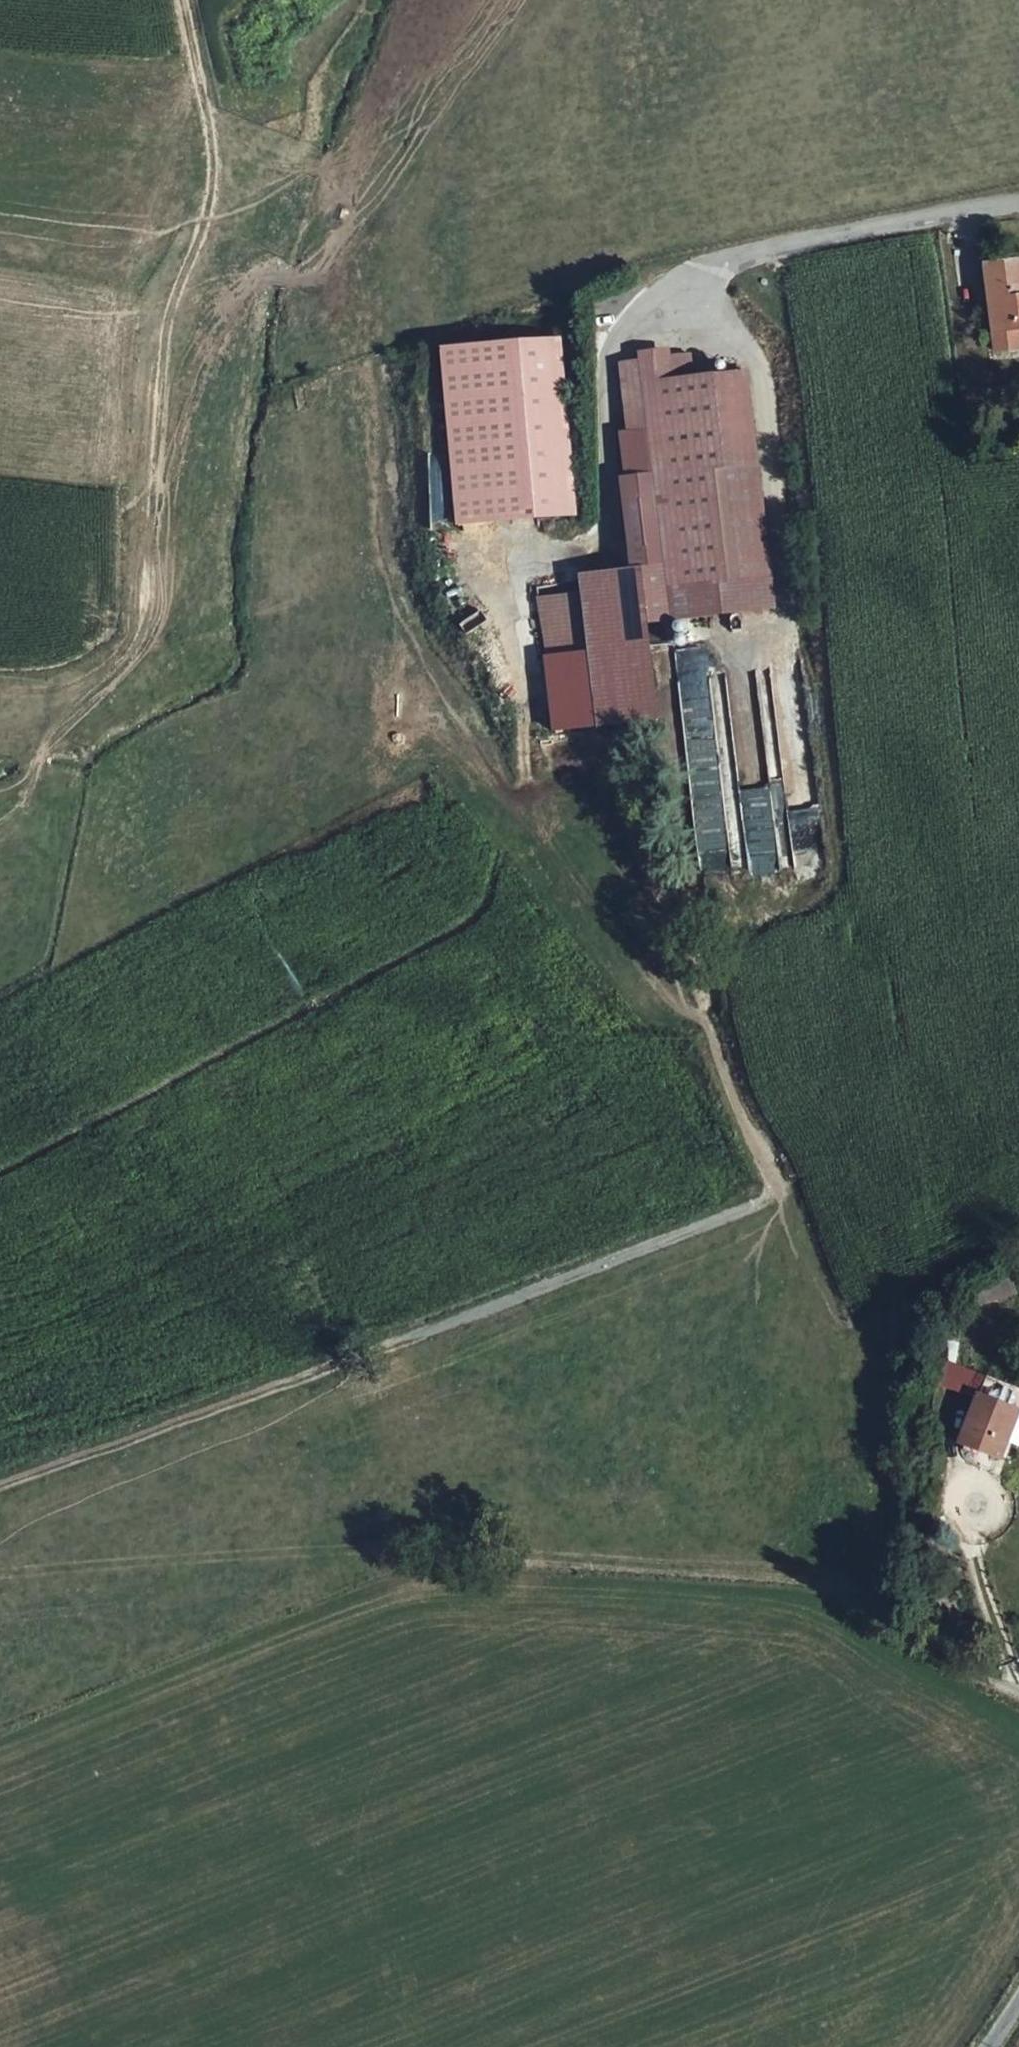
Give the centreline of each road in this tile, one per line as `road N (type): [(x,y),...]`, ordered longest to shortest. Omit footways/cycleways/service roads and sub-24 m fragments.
road 1 (track): [(0,1483),(767,1201),(774,1177),(725,1067),(701,980)]
road 2 (track): [(0,789),(31,785),(53,734),(107,689),(147,623),(147,501),(163,329),(207,225),(216,180),(183,0)]
road 3 (track): [(1000,1688),(909,1641),(834,1589),(449,1551),(352,1358)]
road 4 (unclassified): [(1018,204),(946,211),(738,258),(668,310)]

